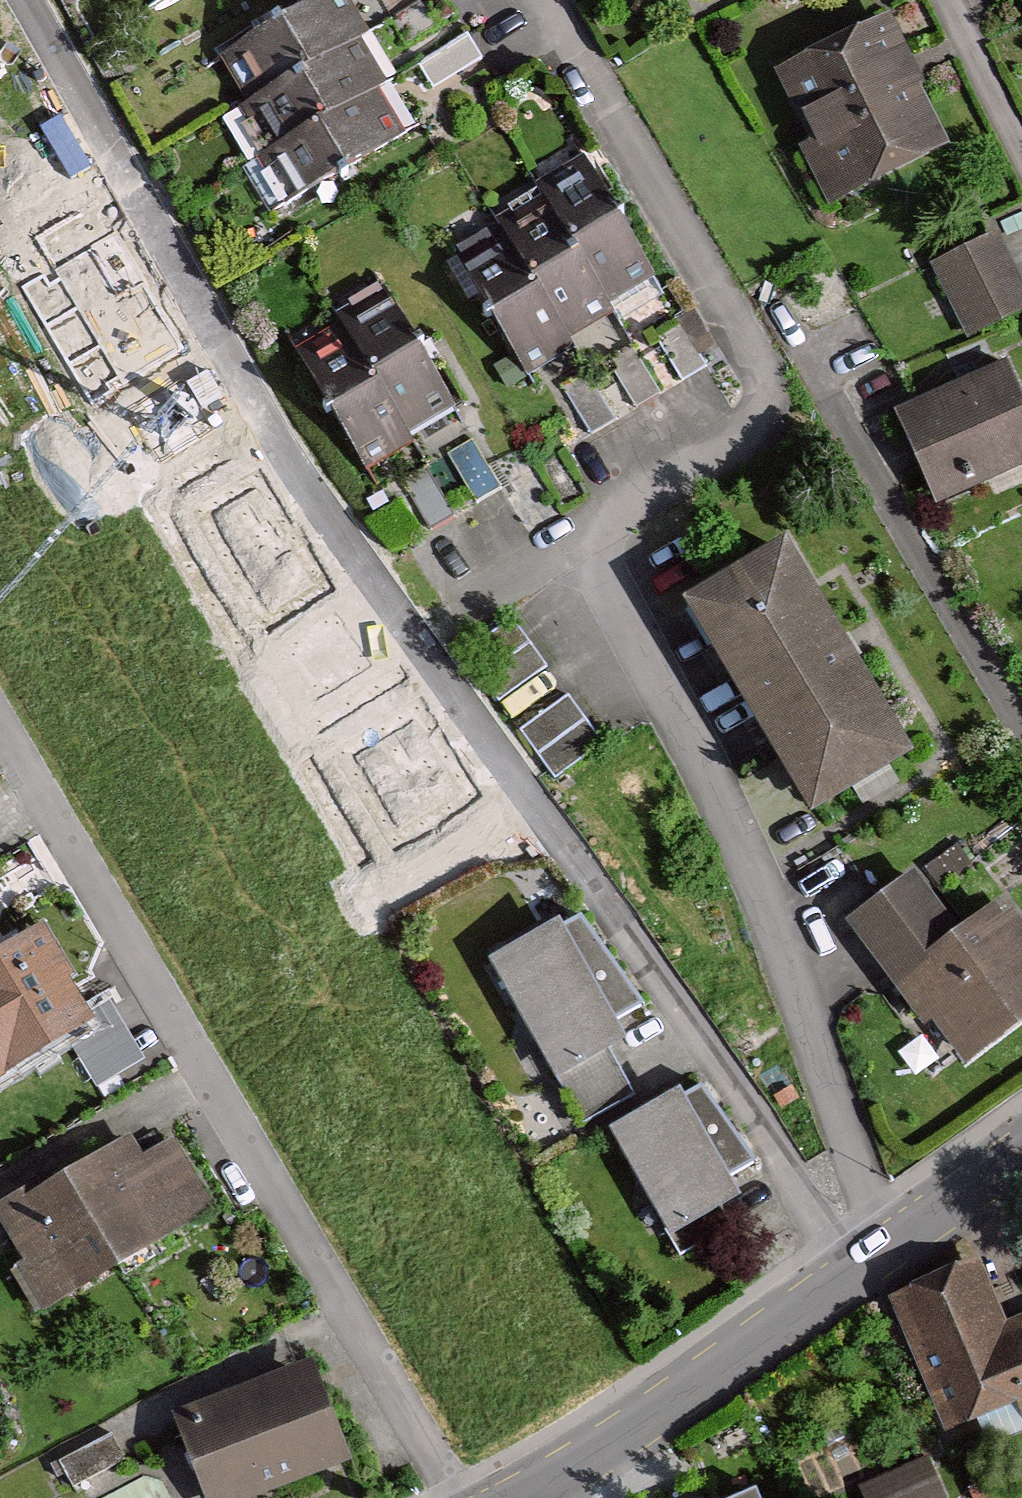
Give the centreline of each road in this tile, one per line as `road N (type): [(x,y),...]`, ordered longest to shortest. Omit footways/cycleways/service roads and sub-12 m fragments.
road 1 (residential): [(848,1280),(569,850),(270,428),(25,0)]
road 2 (residential): [(891,1246),(725,815),(606,580),(614,530),(753,440),(770,409),(765,358),(552,0)]
road 3 (residential): [(0,717),(457,1497)]
road 4 (tertiary): [(521,1497),(848,1280)]
road 5 (residential): [(1021,150),(949,0)]
road 6 (tertiary): [(891,1246),(1021,1151)]

